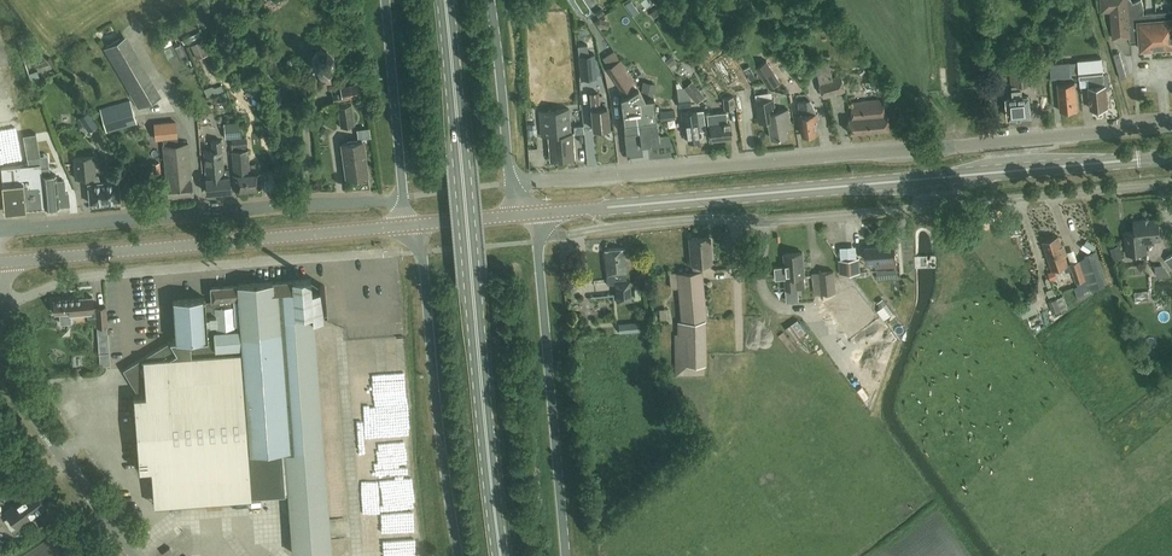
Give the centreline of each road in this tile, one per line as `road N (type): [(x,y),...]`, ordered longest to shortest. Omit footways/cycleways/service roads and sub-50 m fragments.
road 1 (unclassified): [(510,183),(1171,126)]
road 2 (unclassified): [(538,241),(695,220),(775,221),(1171,185)]
road 3 (secondary): [(593,209),(1171,157)]
road 4 (primary): [(501,555),(445,0)]
road 5 (tertiary): [(0,263),(406,226)]
road 6 (unclassified): [(0,232),(404,198)]
road 7 (unclassified): [(2,310),(90,277),(400,253)]
road 8 (primary): [(420,225),(459,555)]
road 9 (primary): [(566,555),(538,241)]
road 10 (unclassified): [(132,555),(45,437),(11,360),(2,310)]
road 11 (primary): [(386,0),(404,198)]
road 12 (primary): [(510,183),(490,0)]
road 13 (track): [(1132,130),(1093,0)]

